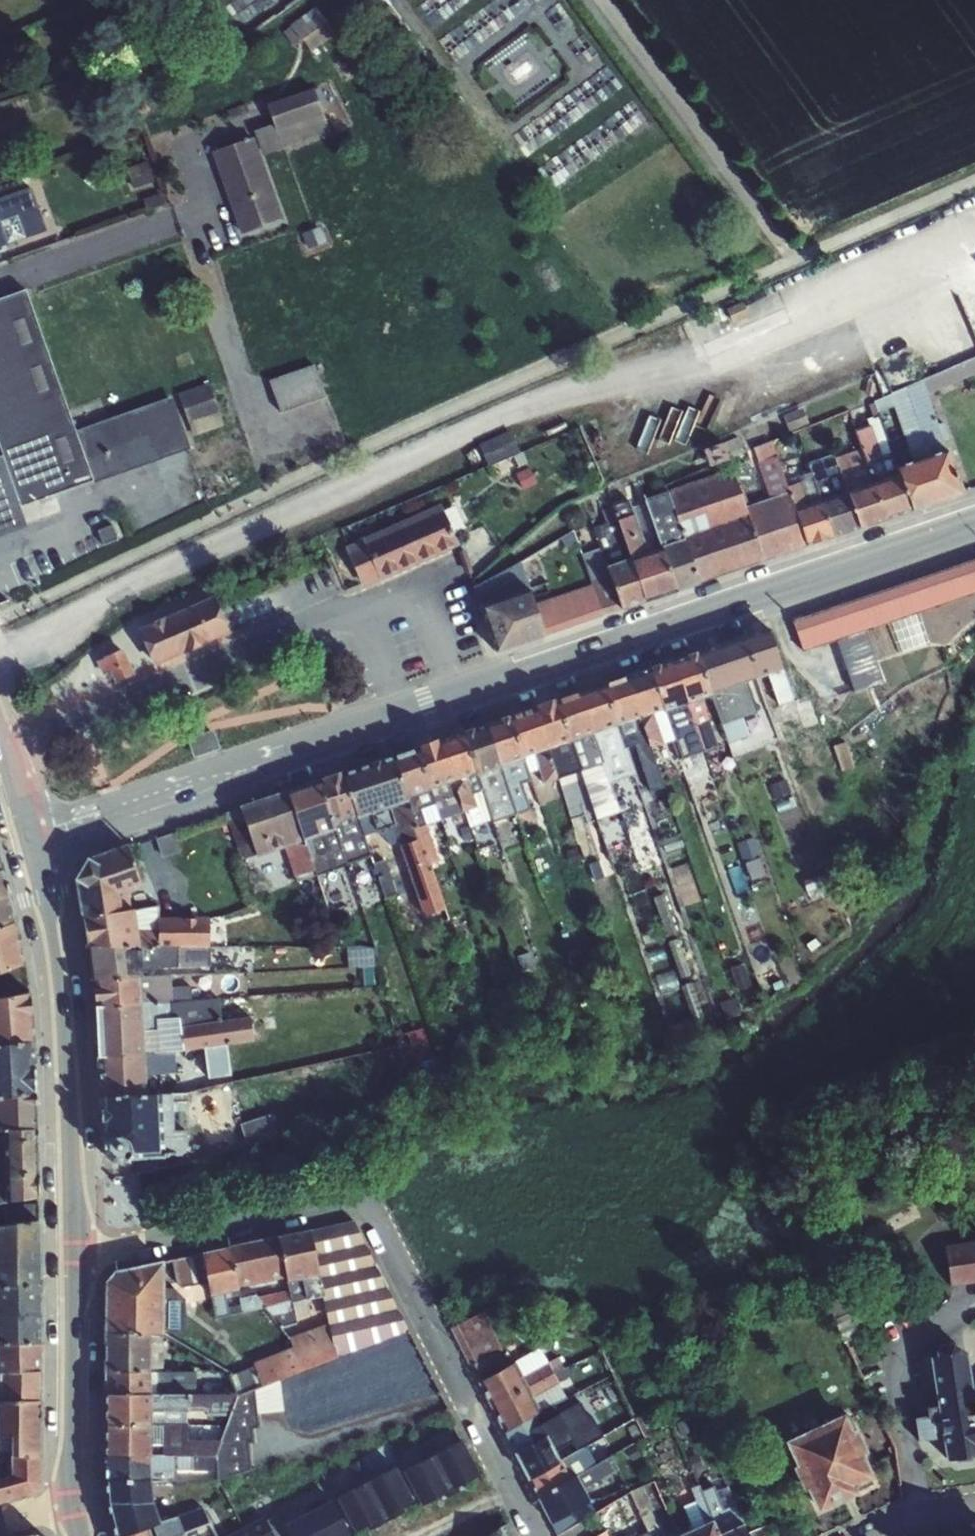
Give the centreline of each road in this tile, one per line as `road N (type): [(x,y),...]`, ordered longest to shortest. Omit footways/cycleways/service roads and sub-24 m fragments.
road 1 (residential): [(78,1260),(360,1195),(535,1535)]
road 2 (secondary): [(460,698),(974,522)]
road 3 (primary): [(78,1260),(62,1002),(33,844)]
road 4 (secondary): [(33,844),(400,718)]
road 5 (residential): [(360,603),(5,743)]
road 6 (primary): [(77,1505),(78,1260)]
road 7 (residential): [(460,698),(421,603),(399,596),(360,603)]
road 8 (residential): [(400,718),(360,603)]

